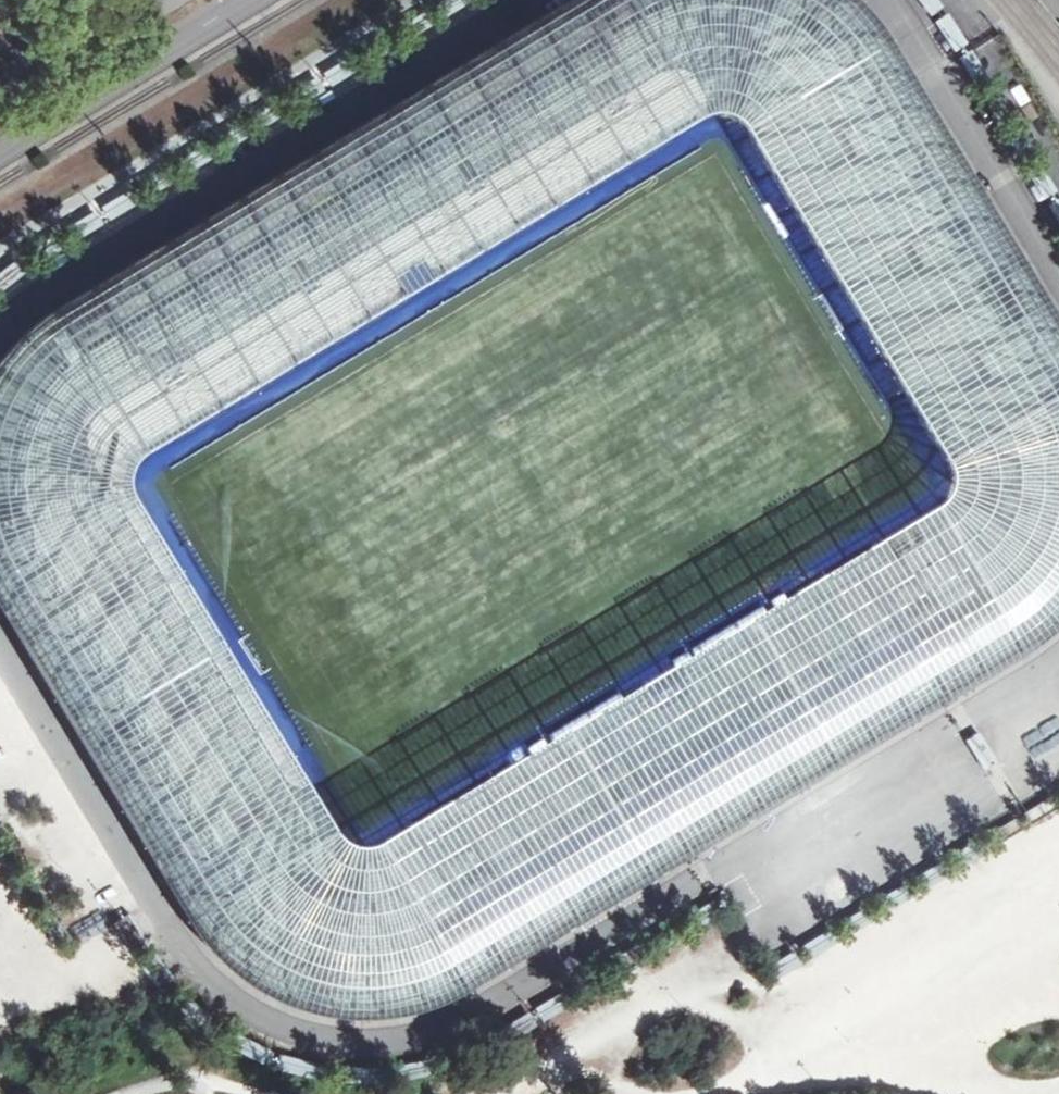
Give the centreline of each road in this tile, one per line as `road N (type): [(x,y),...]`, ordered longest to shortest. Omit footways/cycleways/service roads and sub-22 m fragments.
road 1 (primary): [(0,152),(253,0)]
road 2 (primary): [(134,0),(0,81)]

